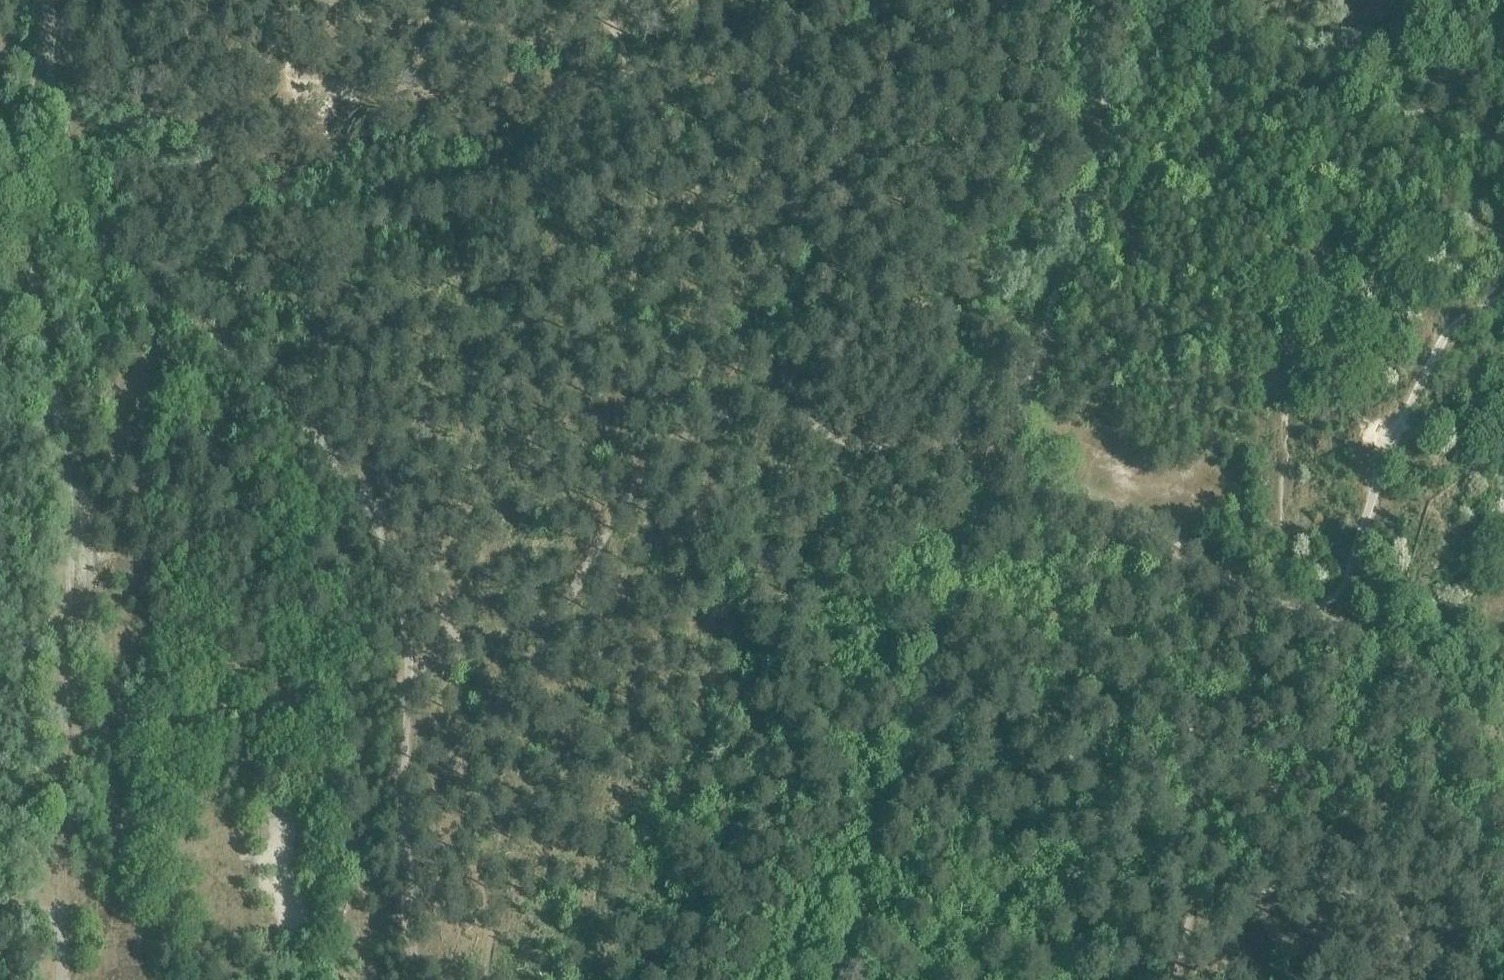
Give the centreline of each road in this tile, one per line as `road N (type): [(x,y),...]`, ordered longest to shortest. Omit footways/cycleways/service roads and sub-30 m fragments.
road 1 (track): [(45,909),(65,748),(69,504),(12,141),(5,0)]
road 2 (track): [(1503,832),(1444,728),(1416,657),(1343,584)]

